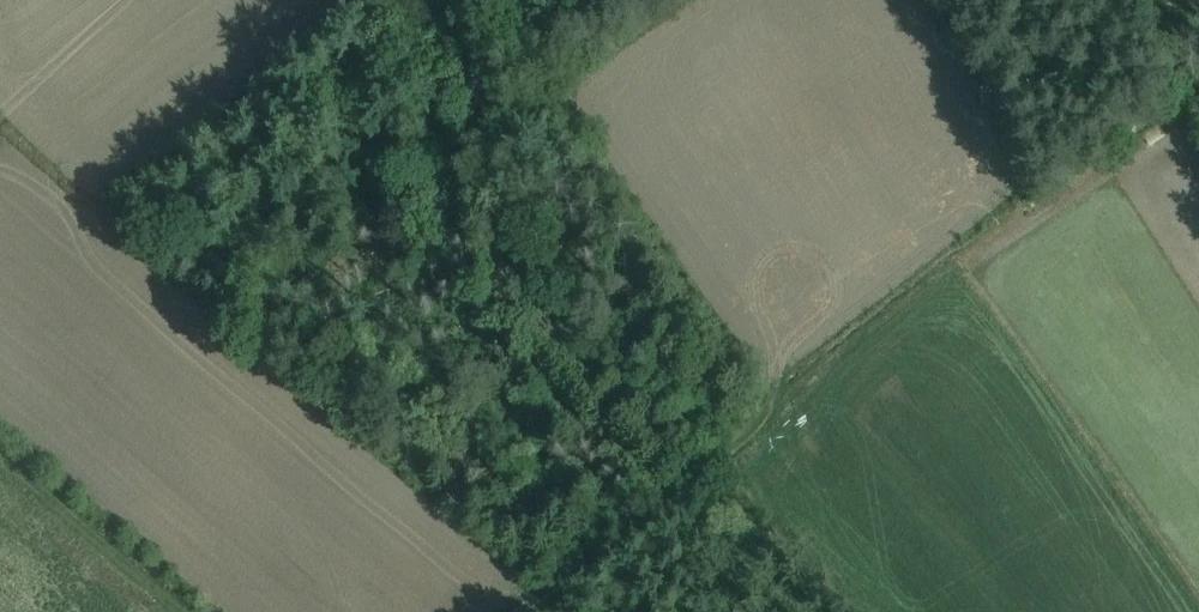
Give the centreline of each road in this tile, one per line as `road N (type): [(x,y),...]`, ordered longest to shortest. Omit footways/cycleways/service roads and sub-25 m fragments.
road 1 (track): [(508,611),(750,431),(771,387)]

